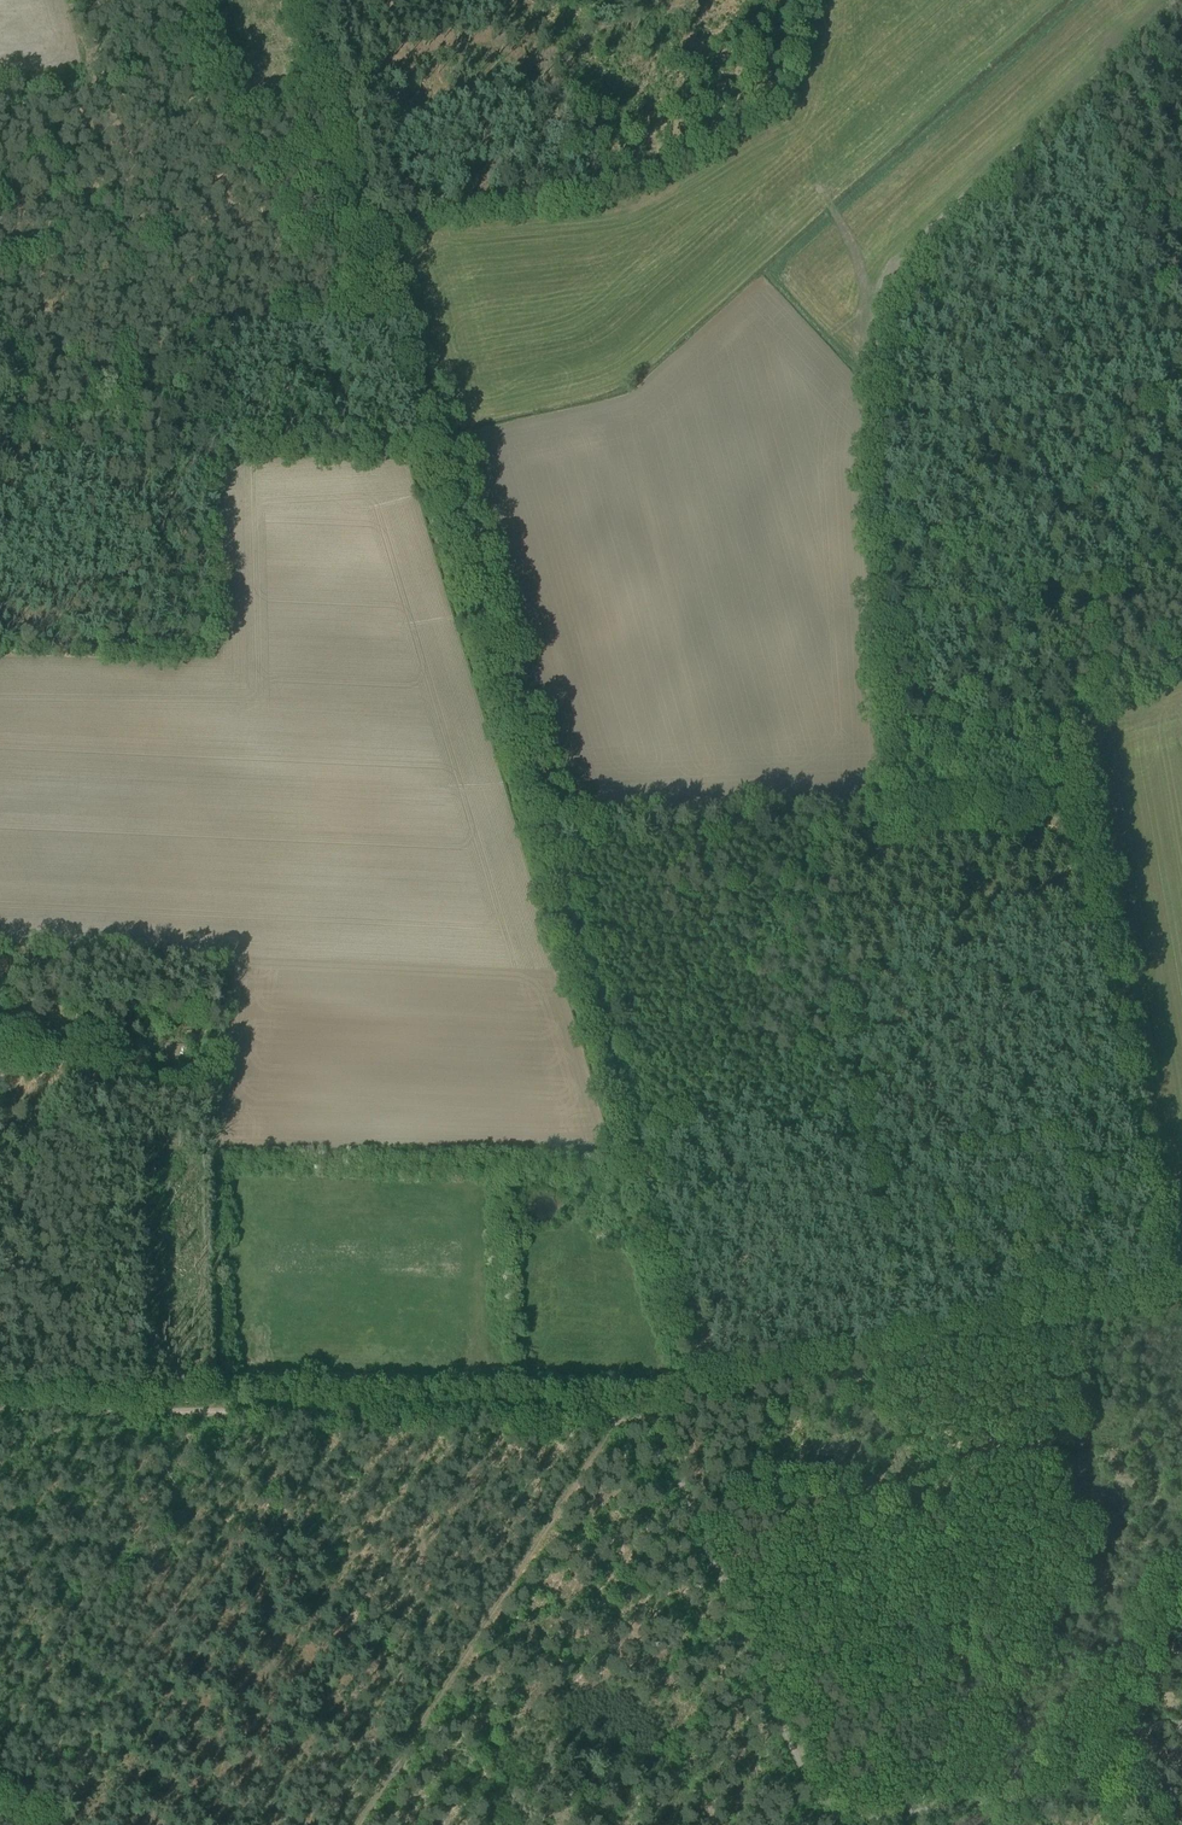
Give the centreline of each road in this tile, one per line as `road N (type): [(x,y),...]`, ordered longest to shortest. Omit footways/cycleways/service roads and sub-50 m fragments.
road 1 (track): [(1170,1824),(1132,1723),(1063,1793),(1022,1804),(835,1817),(631,1402),(710,1369),(310,0)]
road 2 (track): [(360,1824),(631,1402),(0,1400)]

